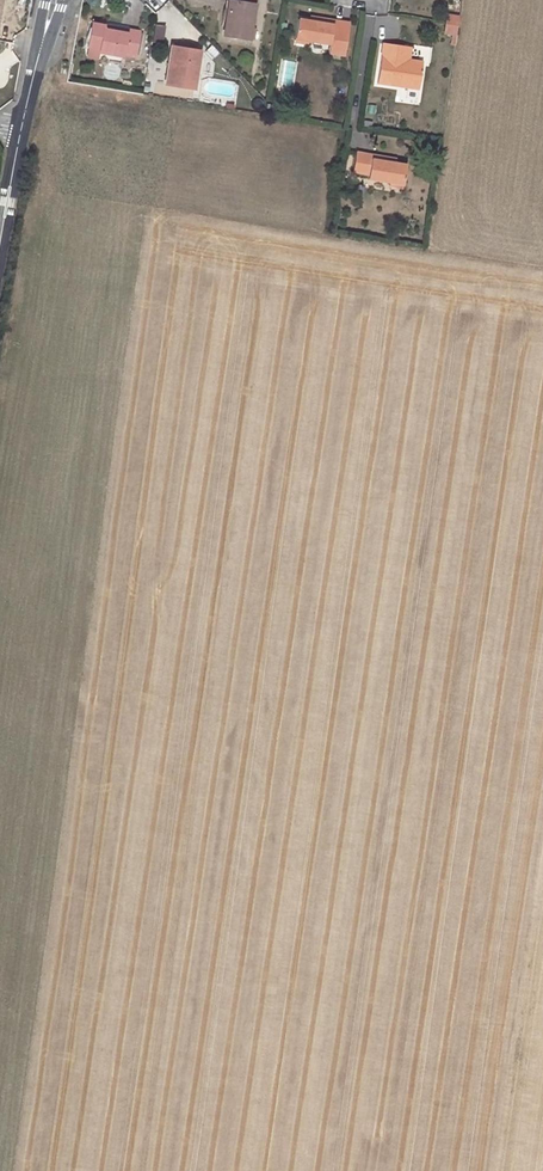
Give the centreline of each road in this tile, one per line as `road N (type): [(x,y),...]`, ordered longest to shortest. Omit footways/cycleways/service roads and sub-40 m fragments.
road 1 (residential): [(53,0),(22,129)]
road 2 (residential): [(22,129),(0,251)]

